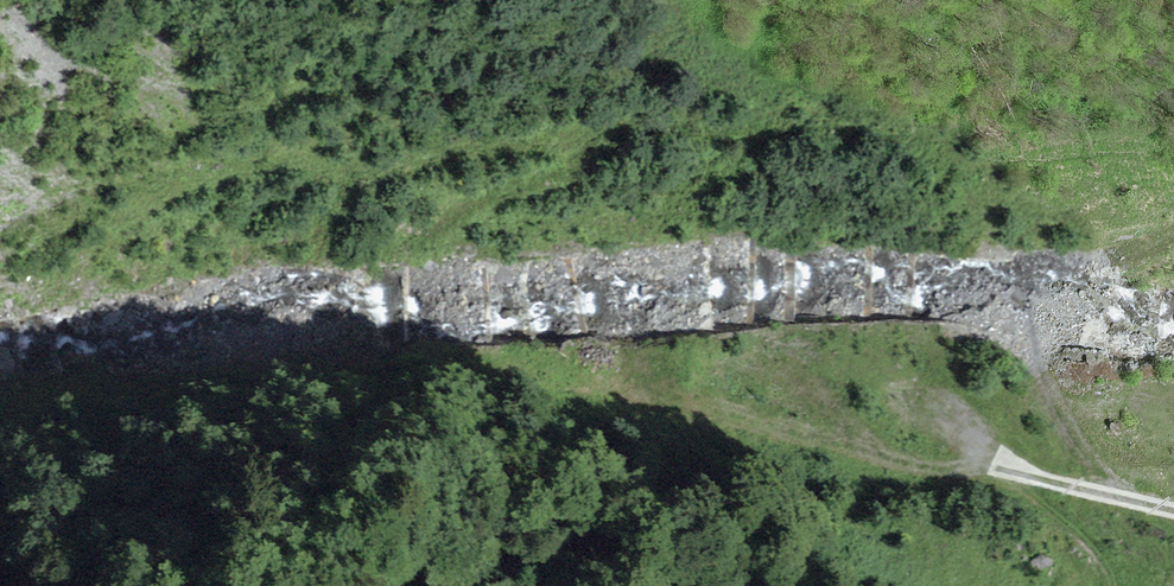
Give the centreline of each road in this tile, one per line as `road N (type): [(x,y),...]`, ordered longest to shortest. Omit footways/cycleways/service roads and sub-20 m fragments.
road 1 (track): [(1173,162),(1134,149),(986,152),(912,125),(862,122),(651,128),(439,150),(385,161),(337,197),(315,254)]
road 2 (track): [(0,234),(57,196),(146,171),(385,161)]
road 3 (track): [(1135,502),(1074,443),(1030,333),(1044,290),(1137,252),(1173,225)]
road 4 (track): [(1015,470),(898,454),(787,423),(641,356)]
road 5 (track): [(1173,512),(1015,470),(933,387)]
road 6 (track): [(417,246),(485,195),(612,132)]

